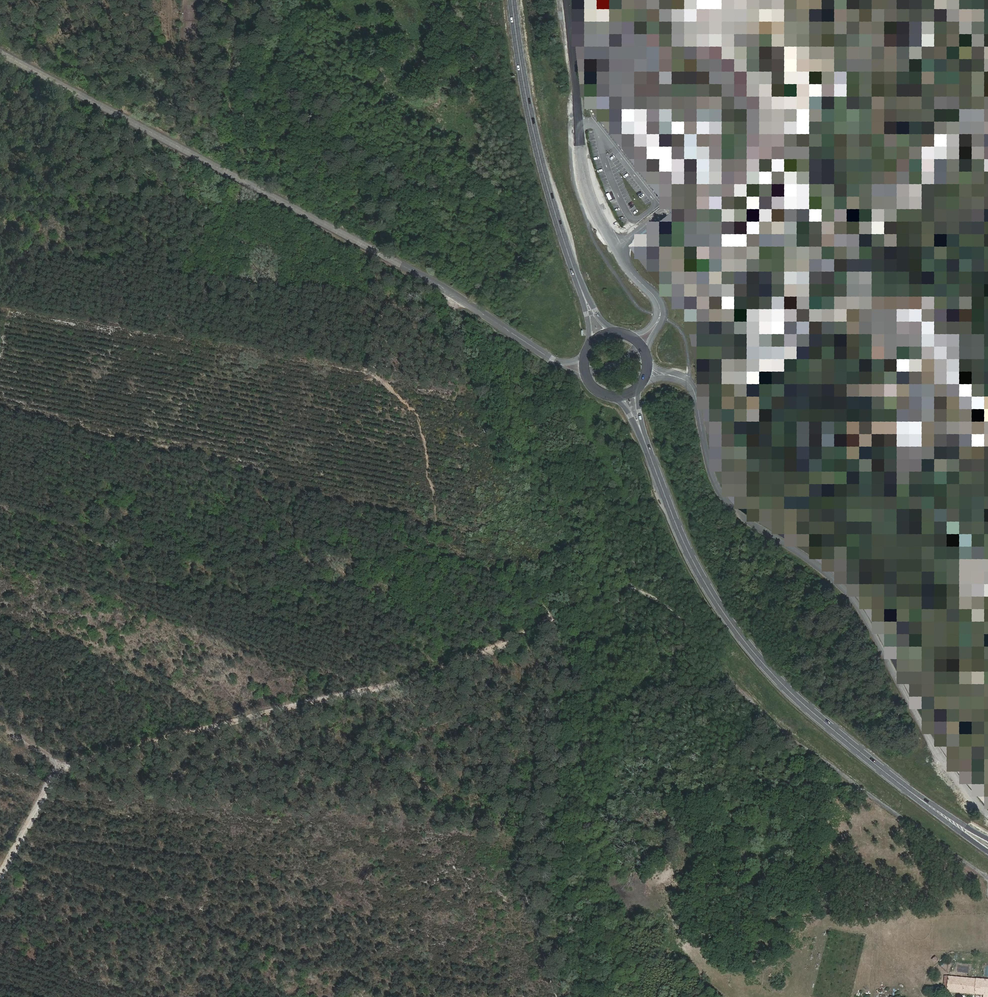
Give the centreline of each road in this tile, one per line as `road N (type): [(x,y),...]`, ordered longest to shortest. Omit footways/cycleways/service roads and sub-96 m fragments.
road 1 (track): [(855,796),(763,699),(691,607),(665,587),(622,576),(592,585),(499,645),(425,671),(62,766)]
road 2 (unclassified): [(0,53),(417,272),(556,362)]
road 3 (primary): [(987,845),(838,734),(765,664),(688,555),(641,432)]
road 4 (unclassified): [(660,317),(657,301),(625,265),(586,179),(567,0)]
road 5 (primary): [(585,299),(537,142),(513,0)]
road 6 (track): [(62,766),(0,876)]
road 7 (track): [(377,370),(387,307),(425,298),(434,283)]

